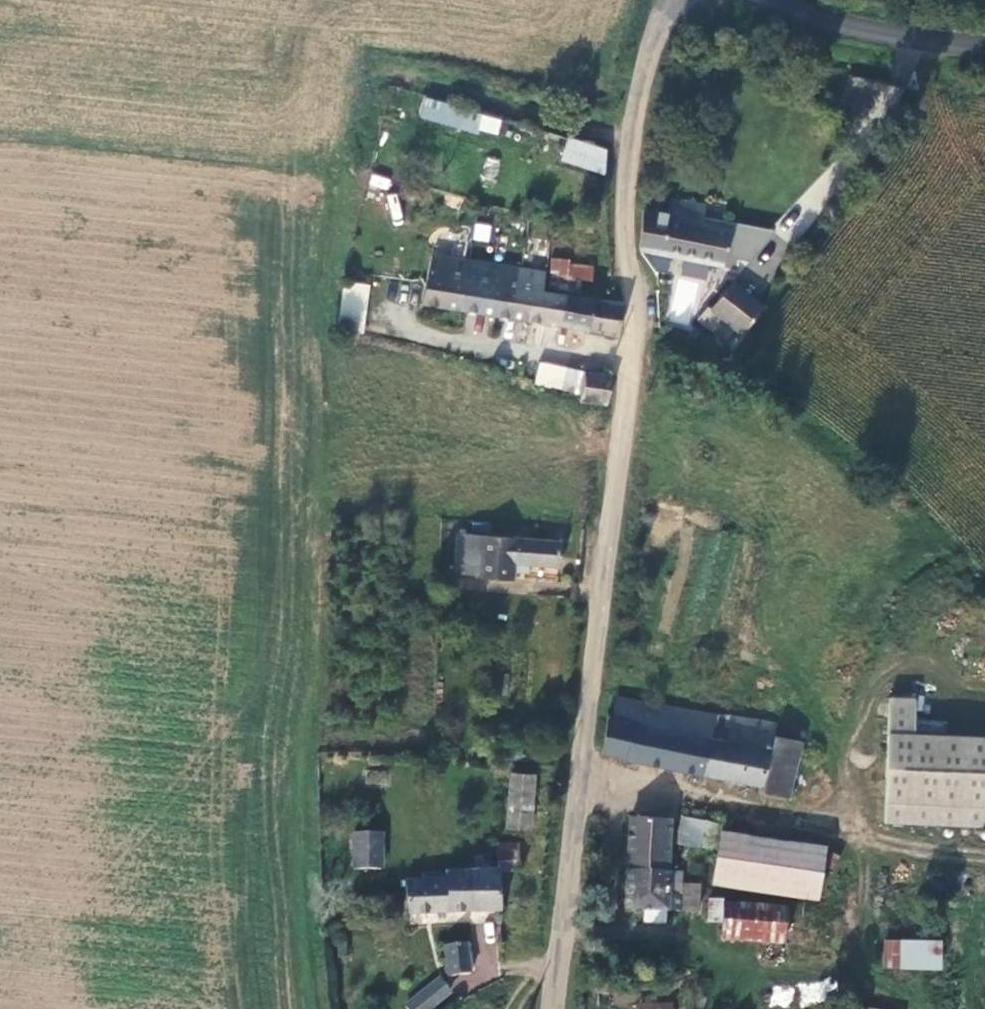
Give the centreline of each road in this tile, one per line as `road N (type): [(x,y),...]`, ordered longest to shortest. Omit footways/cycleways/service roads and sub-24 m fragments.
road 1 (unclassified): [(552,1008),(635,337),(623,250),(624,177),(663,13),(677,0)]
road 2 (unclassified): [(778,0),(984,45)]

